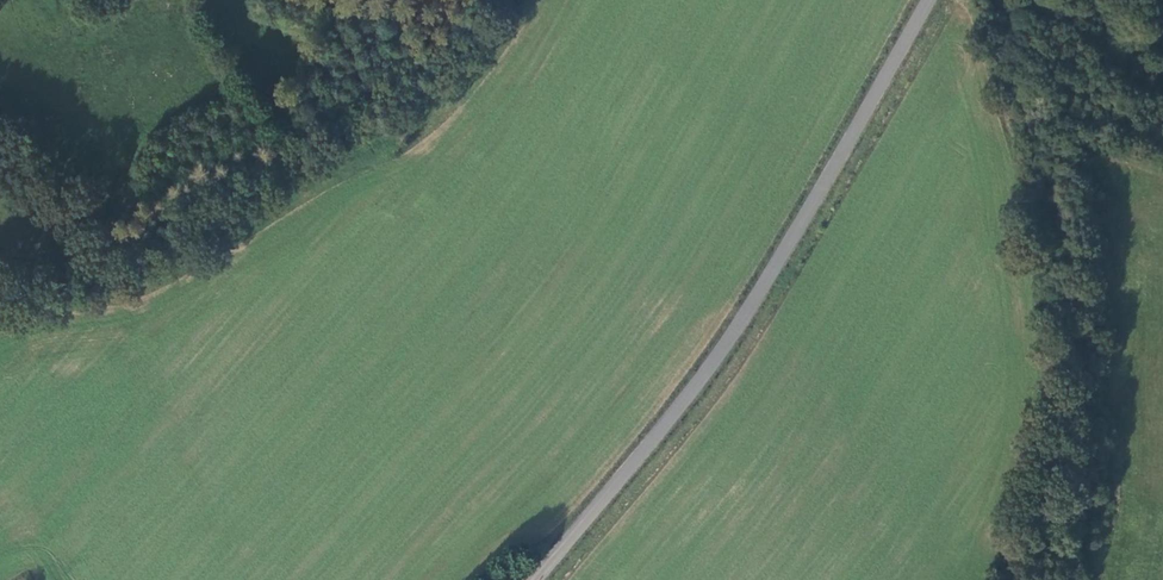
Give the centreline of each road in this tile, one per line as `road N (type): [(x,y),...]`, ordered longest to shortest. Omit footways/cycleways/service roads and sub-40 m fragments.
road 1 (unclassified): [(924,0),(671,404),(527,579)]

